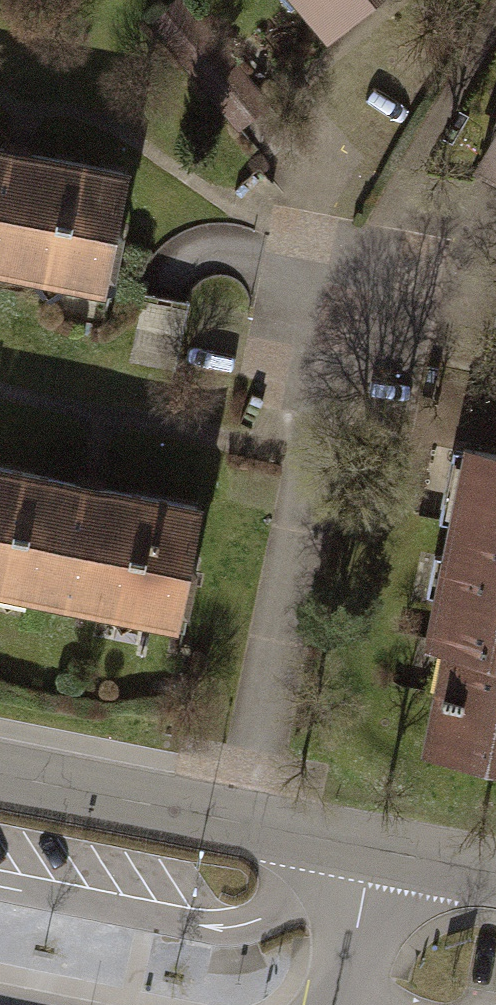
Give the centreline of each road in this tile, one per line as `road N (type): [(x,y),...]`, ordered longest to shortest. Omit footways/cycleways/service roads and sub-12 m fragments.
road 1 (residential): [(241,821),(344,283),(390,201)]
road 2 (residential): [(241,821),(495,874)]
road 3 (residential): [(0,774),(241,821)]

